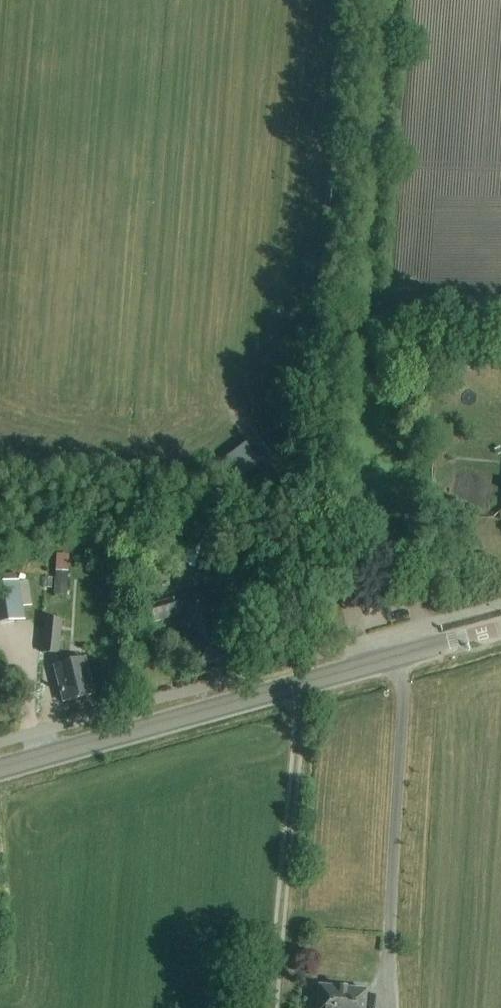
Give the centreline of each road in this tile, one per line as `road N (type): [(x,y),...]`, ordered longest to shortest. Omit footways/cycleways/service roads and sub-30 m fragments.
road 1 (tertiary): [(0,772),(500,629)]
road 2 (track): [(292,687),(299,731),(274,1007)]
road 3 (track): [(364,667),(339,565),(247,435)]

